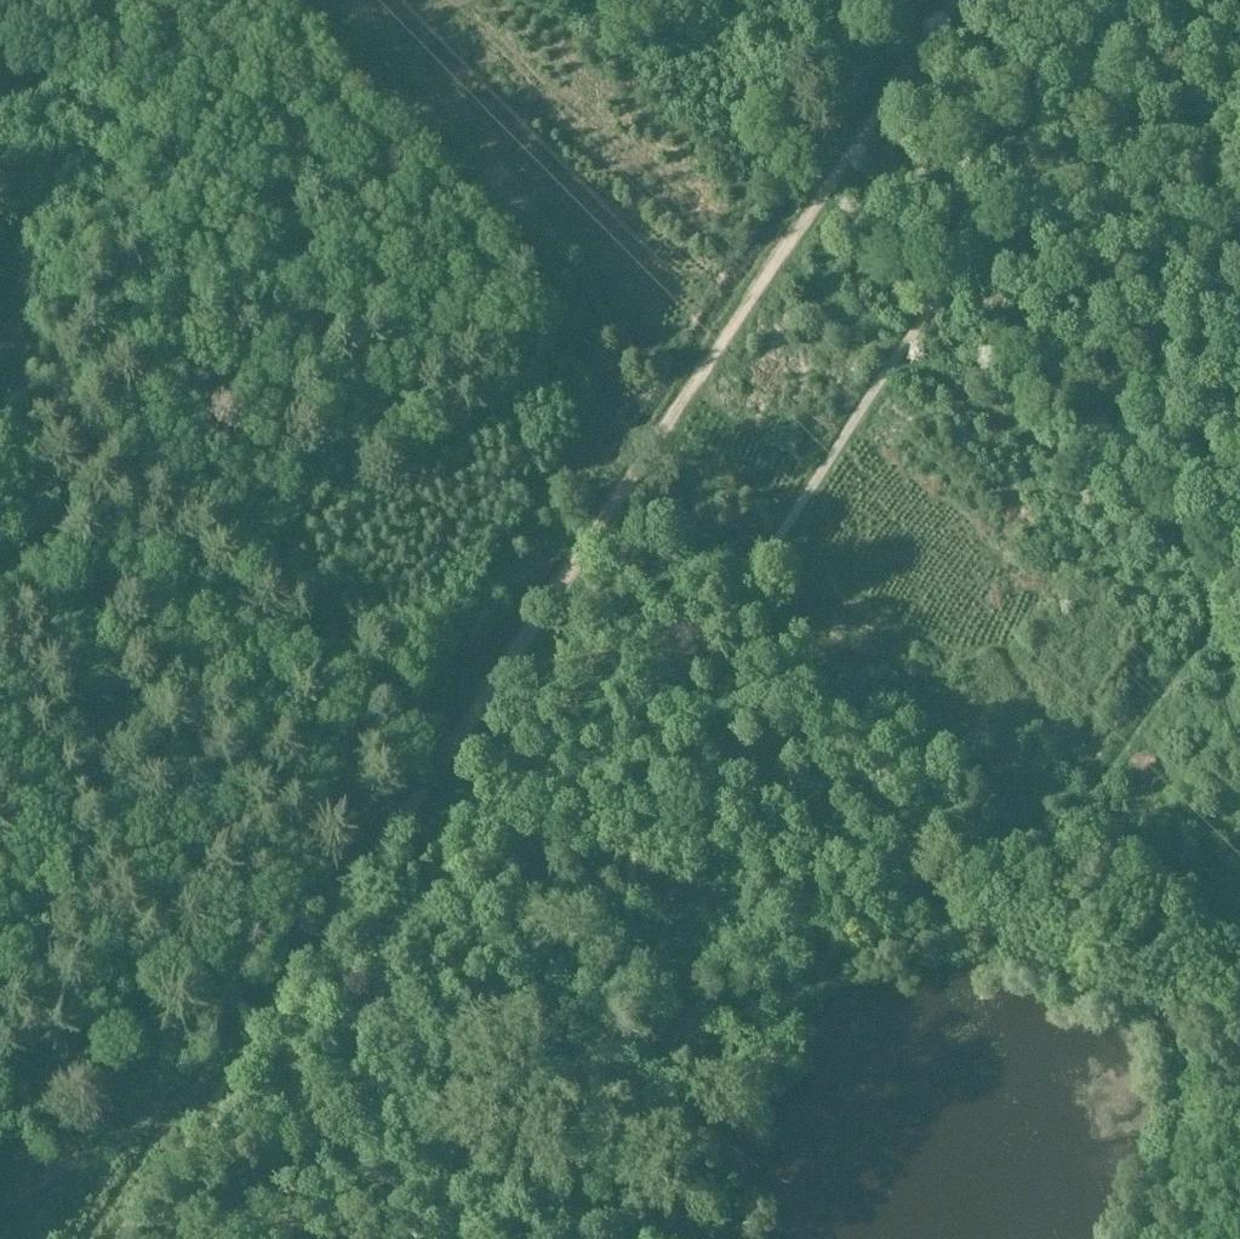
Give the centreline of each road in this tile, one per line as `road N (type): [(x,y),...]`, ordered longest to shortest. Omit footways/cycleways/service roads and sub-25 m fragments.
road 1 (track): [(190,1141),(776,267)]
road 2 (track): [(0,785),(73,659),(118,608),(173,522),(242,387),(277,356),(301,315),(358,211),(405,44),(458,0)]
road 3 (track): [(713,1238),(718,1110),(727,1077),(741,1044),(787,985),(921,929),(965,923),(1004,930)]
road 4 (track): [(776,267),(1192,544)]
road 5 (track): [(1004,930),(1239,592)]
road 6 (track): [(353,898),(506,1238)]
road 7 (track): [(776,267),(932,30)]

